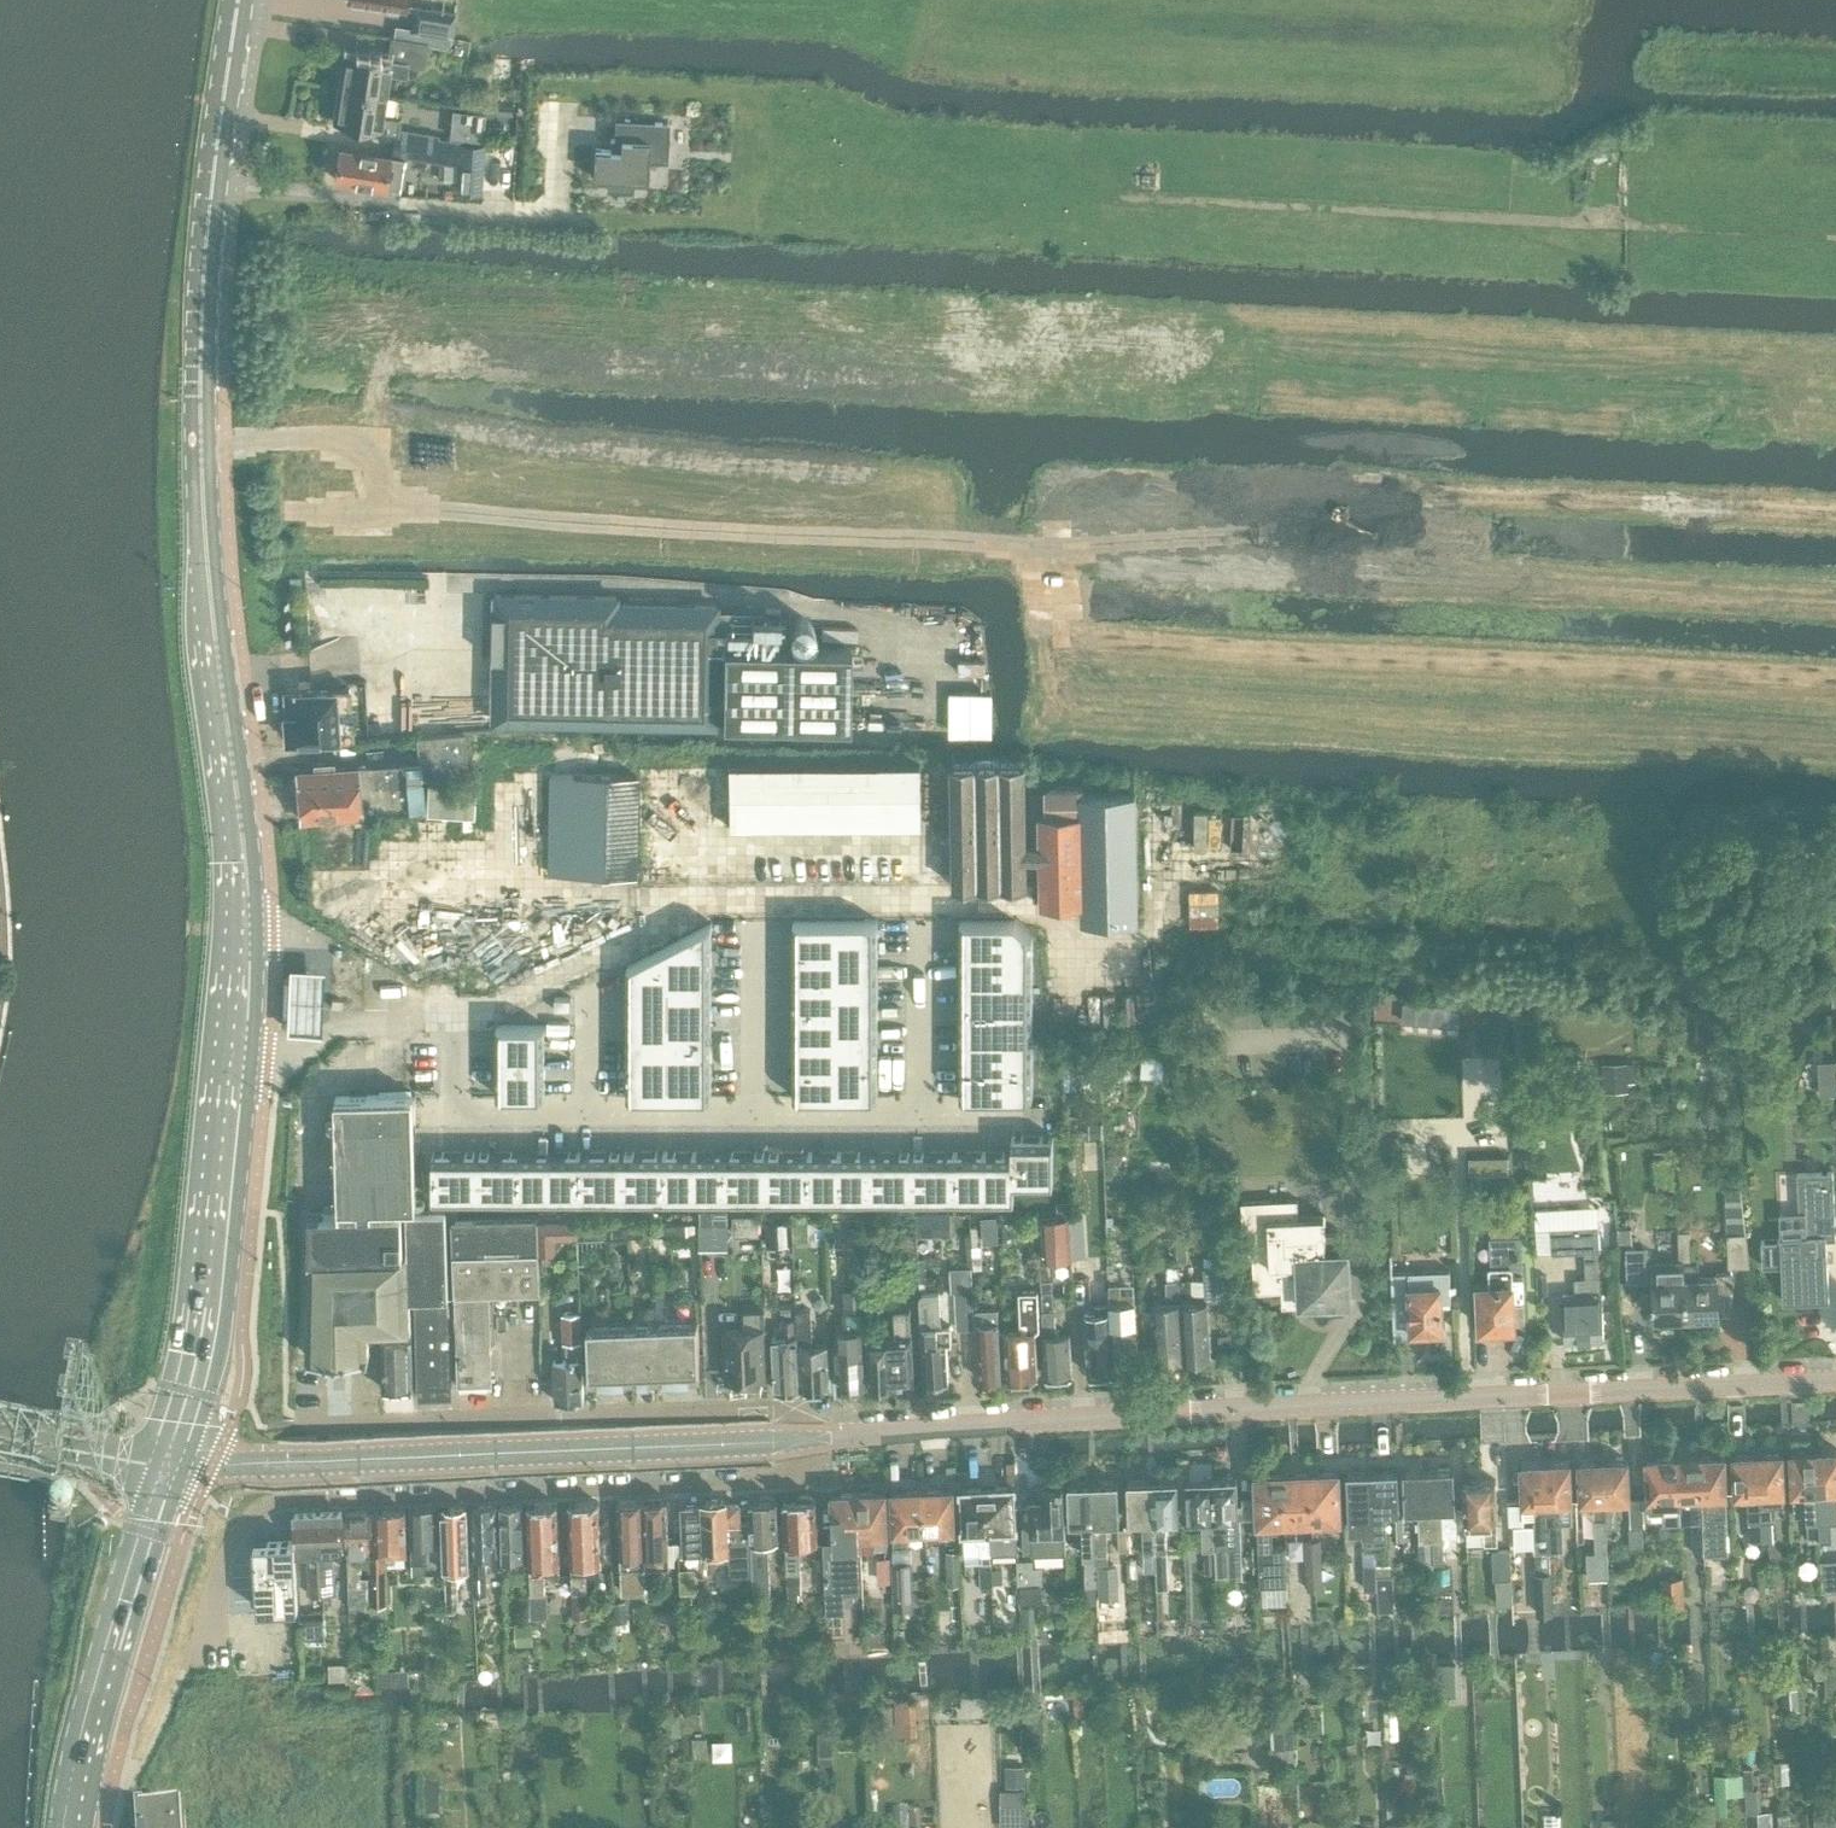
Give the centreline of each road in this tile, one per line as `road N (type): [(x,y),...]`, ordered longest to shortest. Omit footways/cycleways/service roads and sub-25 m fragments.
road 1 (primary): [(170,1462),(219,1172),(234,1003),(230,817),(200,481),(207,197),(236,0)]
road 2 (tertiary): [(812,1439),(1177,1411),(1835,1379)]
road 3 (residential): [(812,1439),(791,1480),(277,1502),(241,1526),(225,1551),(207,1647)]
road 4 (tertiary): [(213,1462),(812,1439)]
road 5 (residential): [(812,1439),(800,1408),(283,1427)]
road 6 (primary): [(72,1827),(81,1768),(170,1462)]

